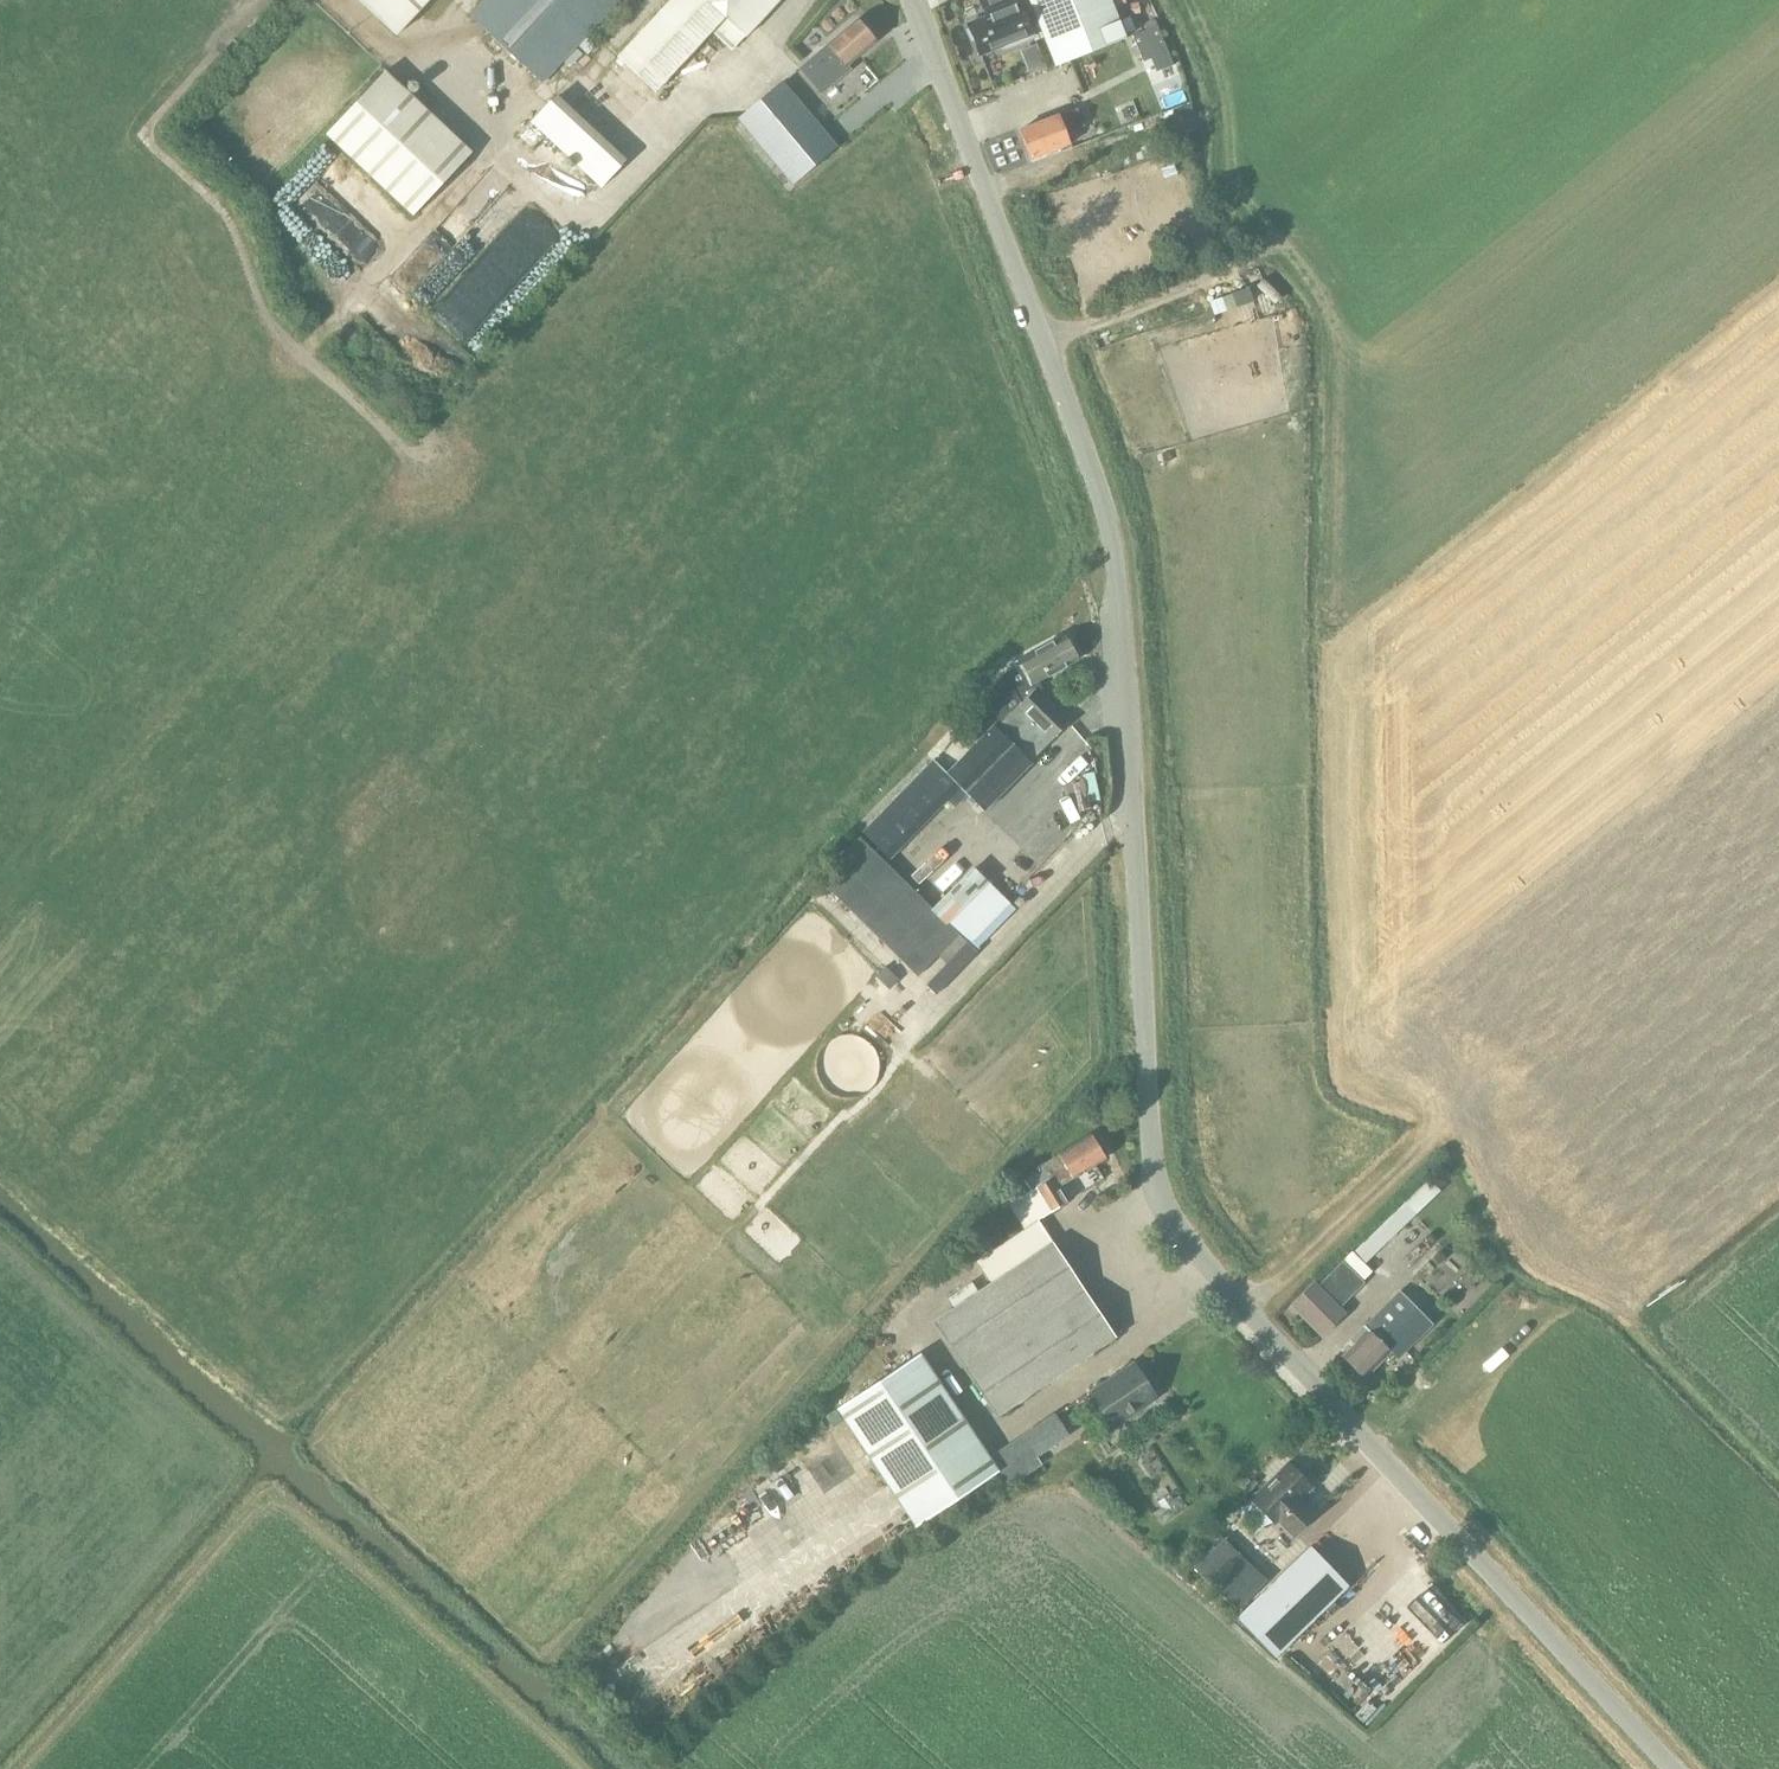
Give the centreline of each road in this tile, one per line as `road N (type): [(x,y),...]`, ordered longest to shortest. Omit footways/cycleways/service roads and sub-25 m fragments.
road 1 (unclassified): [(1671,1768),(1197,1256),(1159,1194),(1121,658),(1106,557),(966,118),(912,0)]
road 2 (track): [(263,0),(146,128),(150,146),(223,211),(258,300),(300,355),(402,449),(416,452),(434,436)]
road 3 (track): [(0,1735),(237,1470)]
road 4 (track): [(340,0),(396,51),(423,43),(465,0)]

